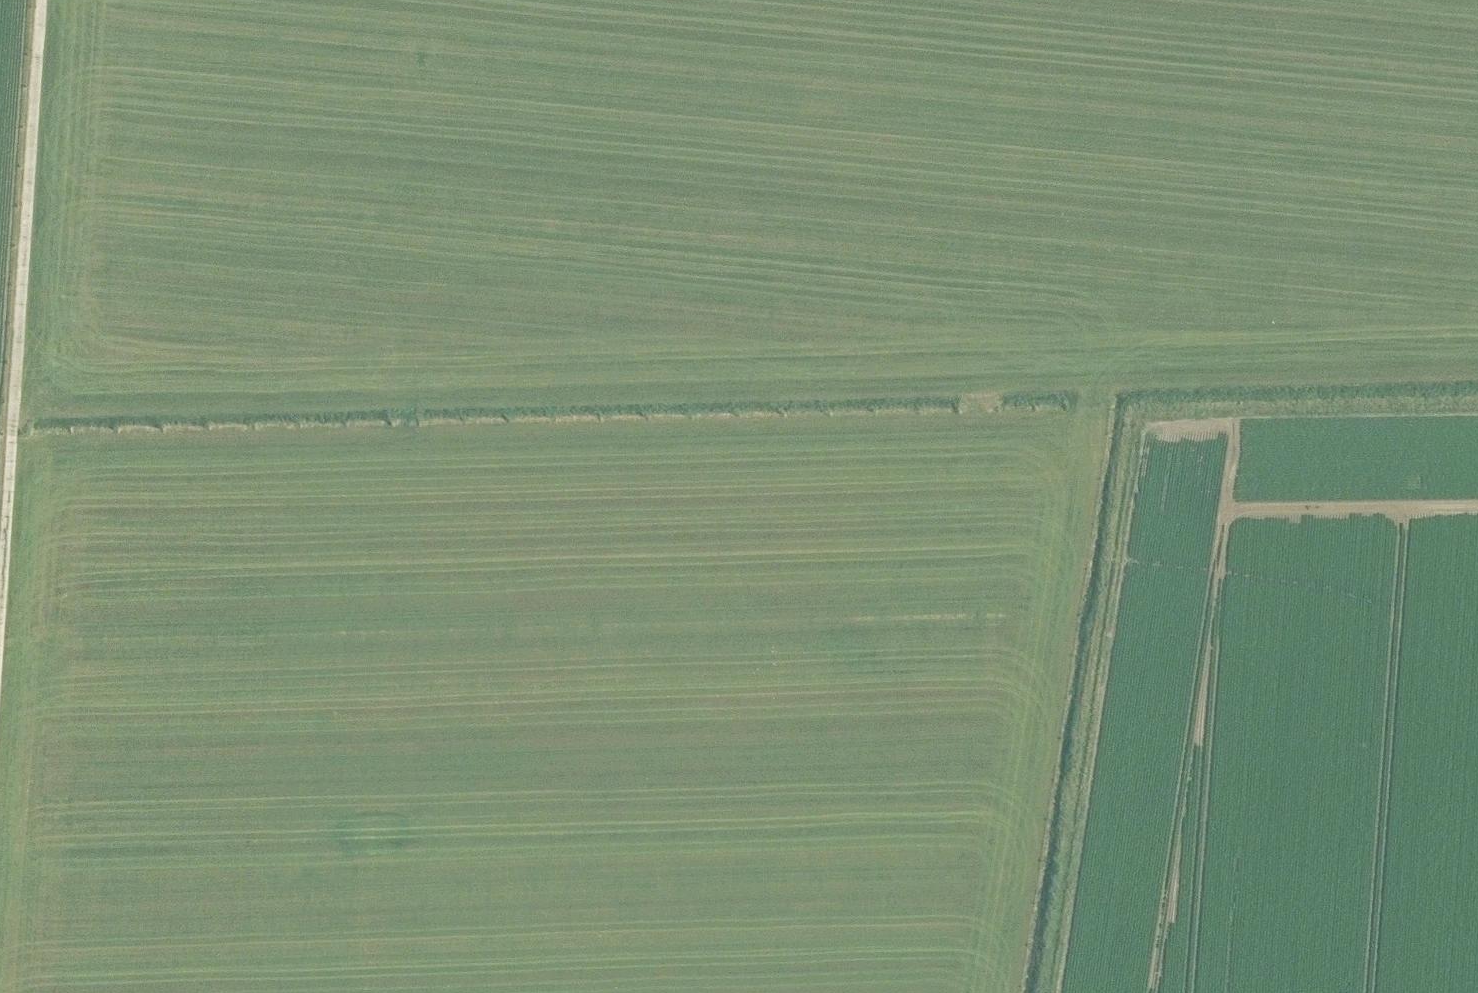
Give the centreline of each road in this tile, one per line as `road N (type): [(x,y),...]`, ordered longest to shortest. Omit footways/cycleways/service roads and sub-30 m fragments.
road 1 (track): [(0,592),(40,0)]

